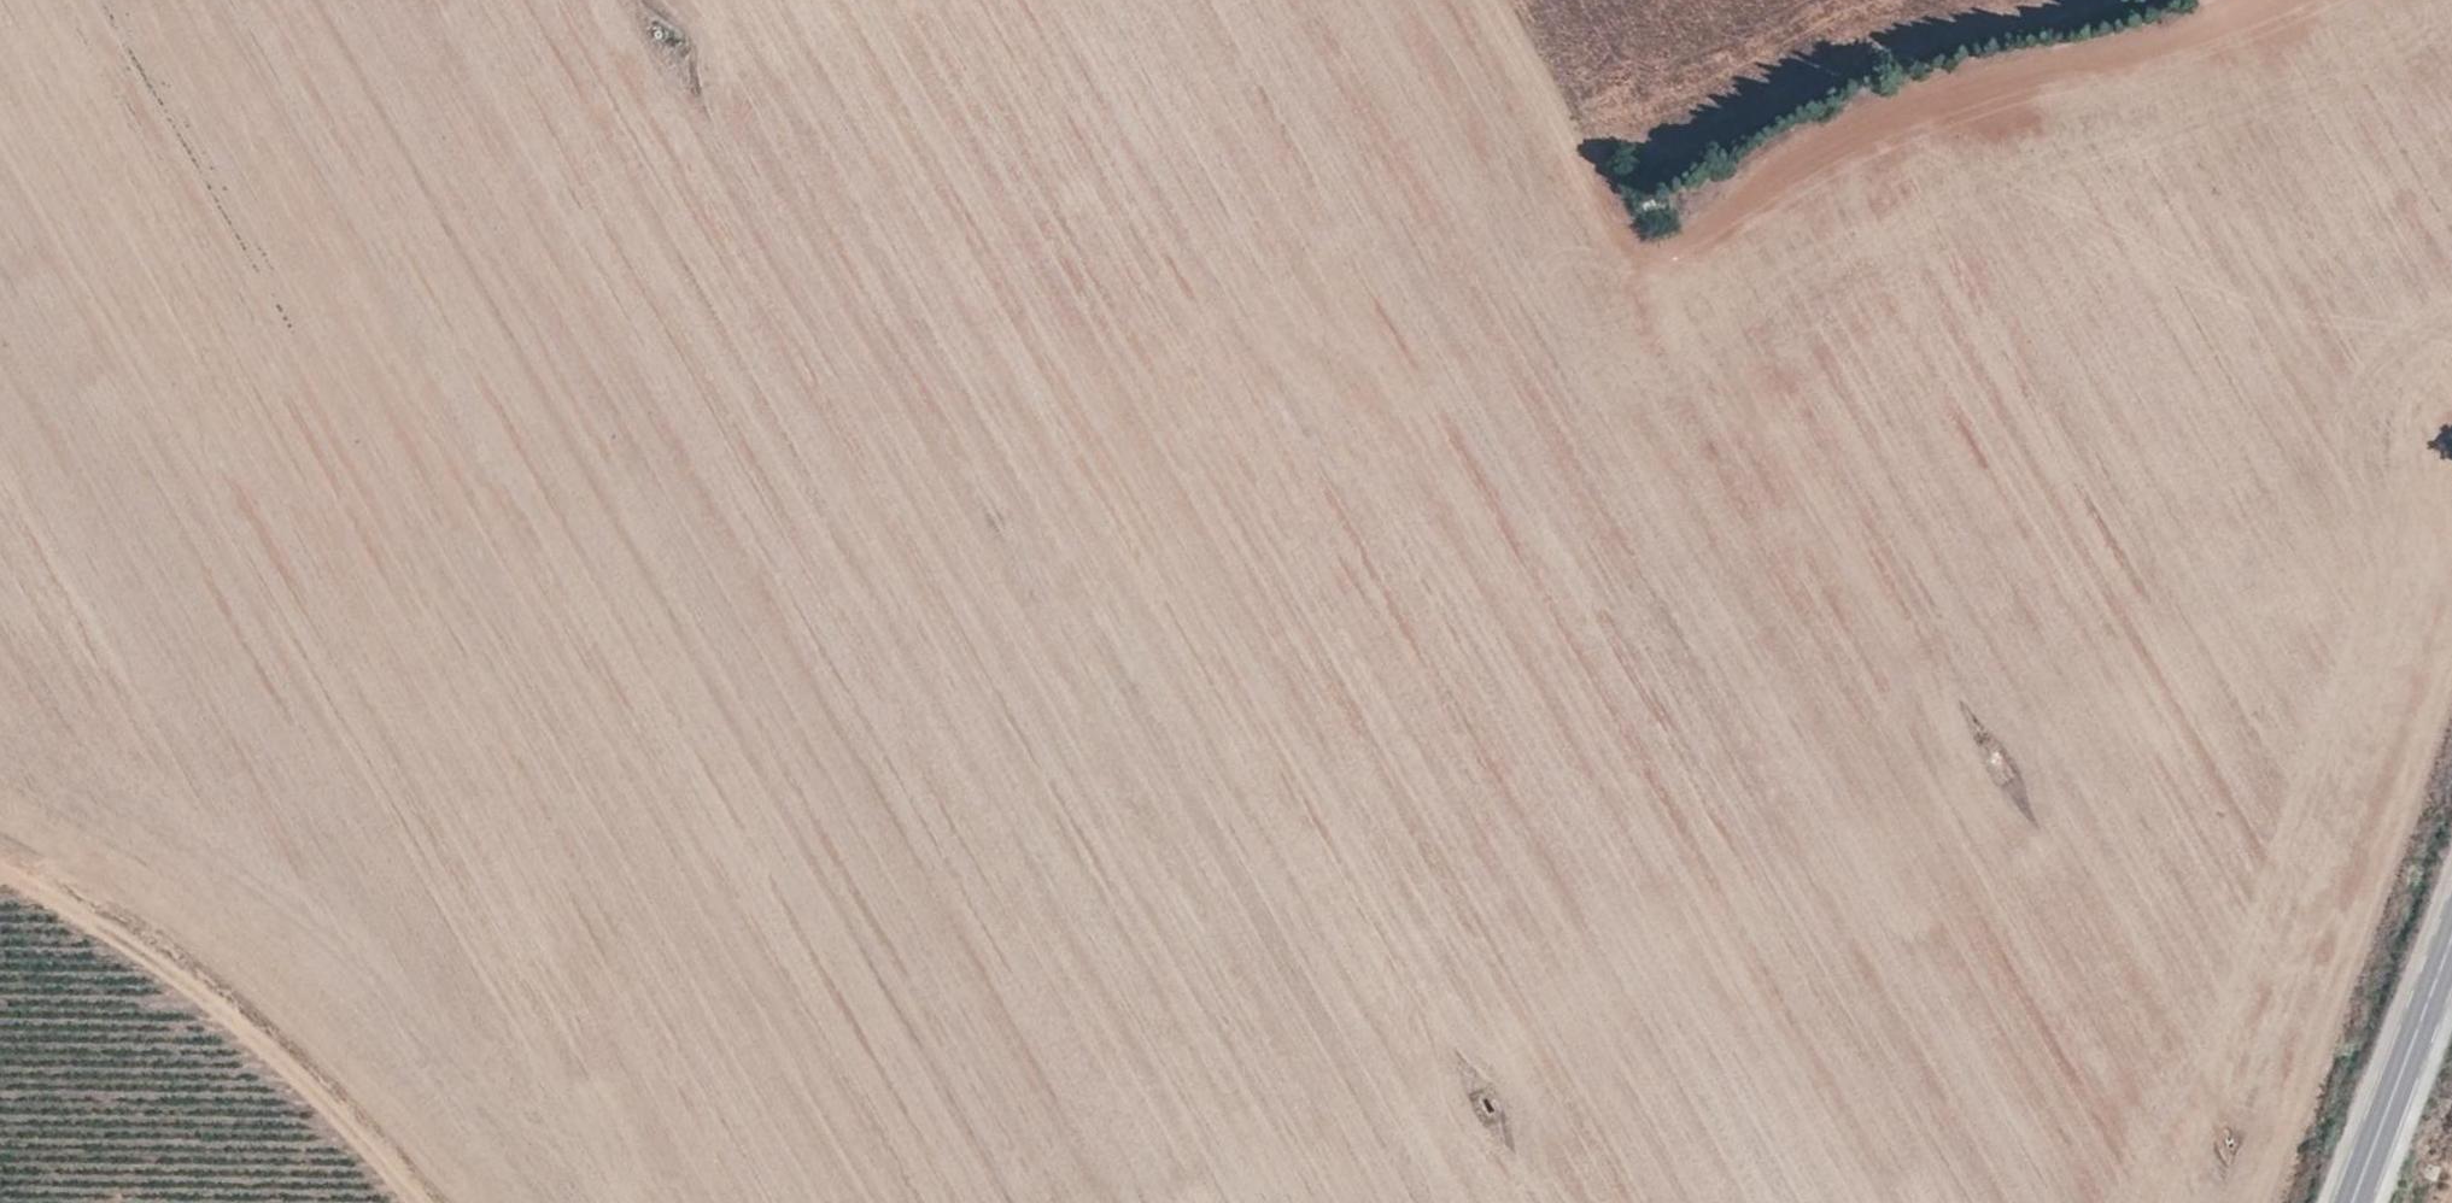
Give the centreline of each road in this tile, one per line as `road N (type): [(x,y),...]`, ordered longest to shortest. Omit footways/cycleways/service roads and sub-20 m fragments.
road 1 (track): [(413,1202),(206,1002),(91,919),(0,870)]
road 2 (tertiary): [(2351,1202),(2451,934)]

